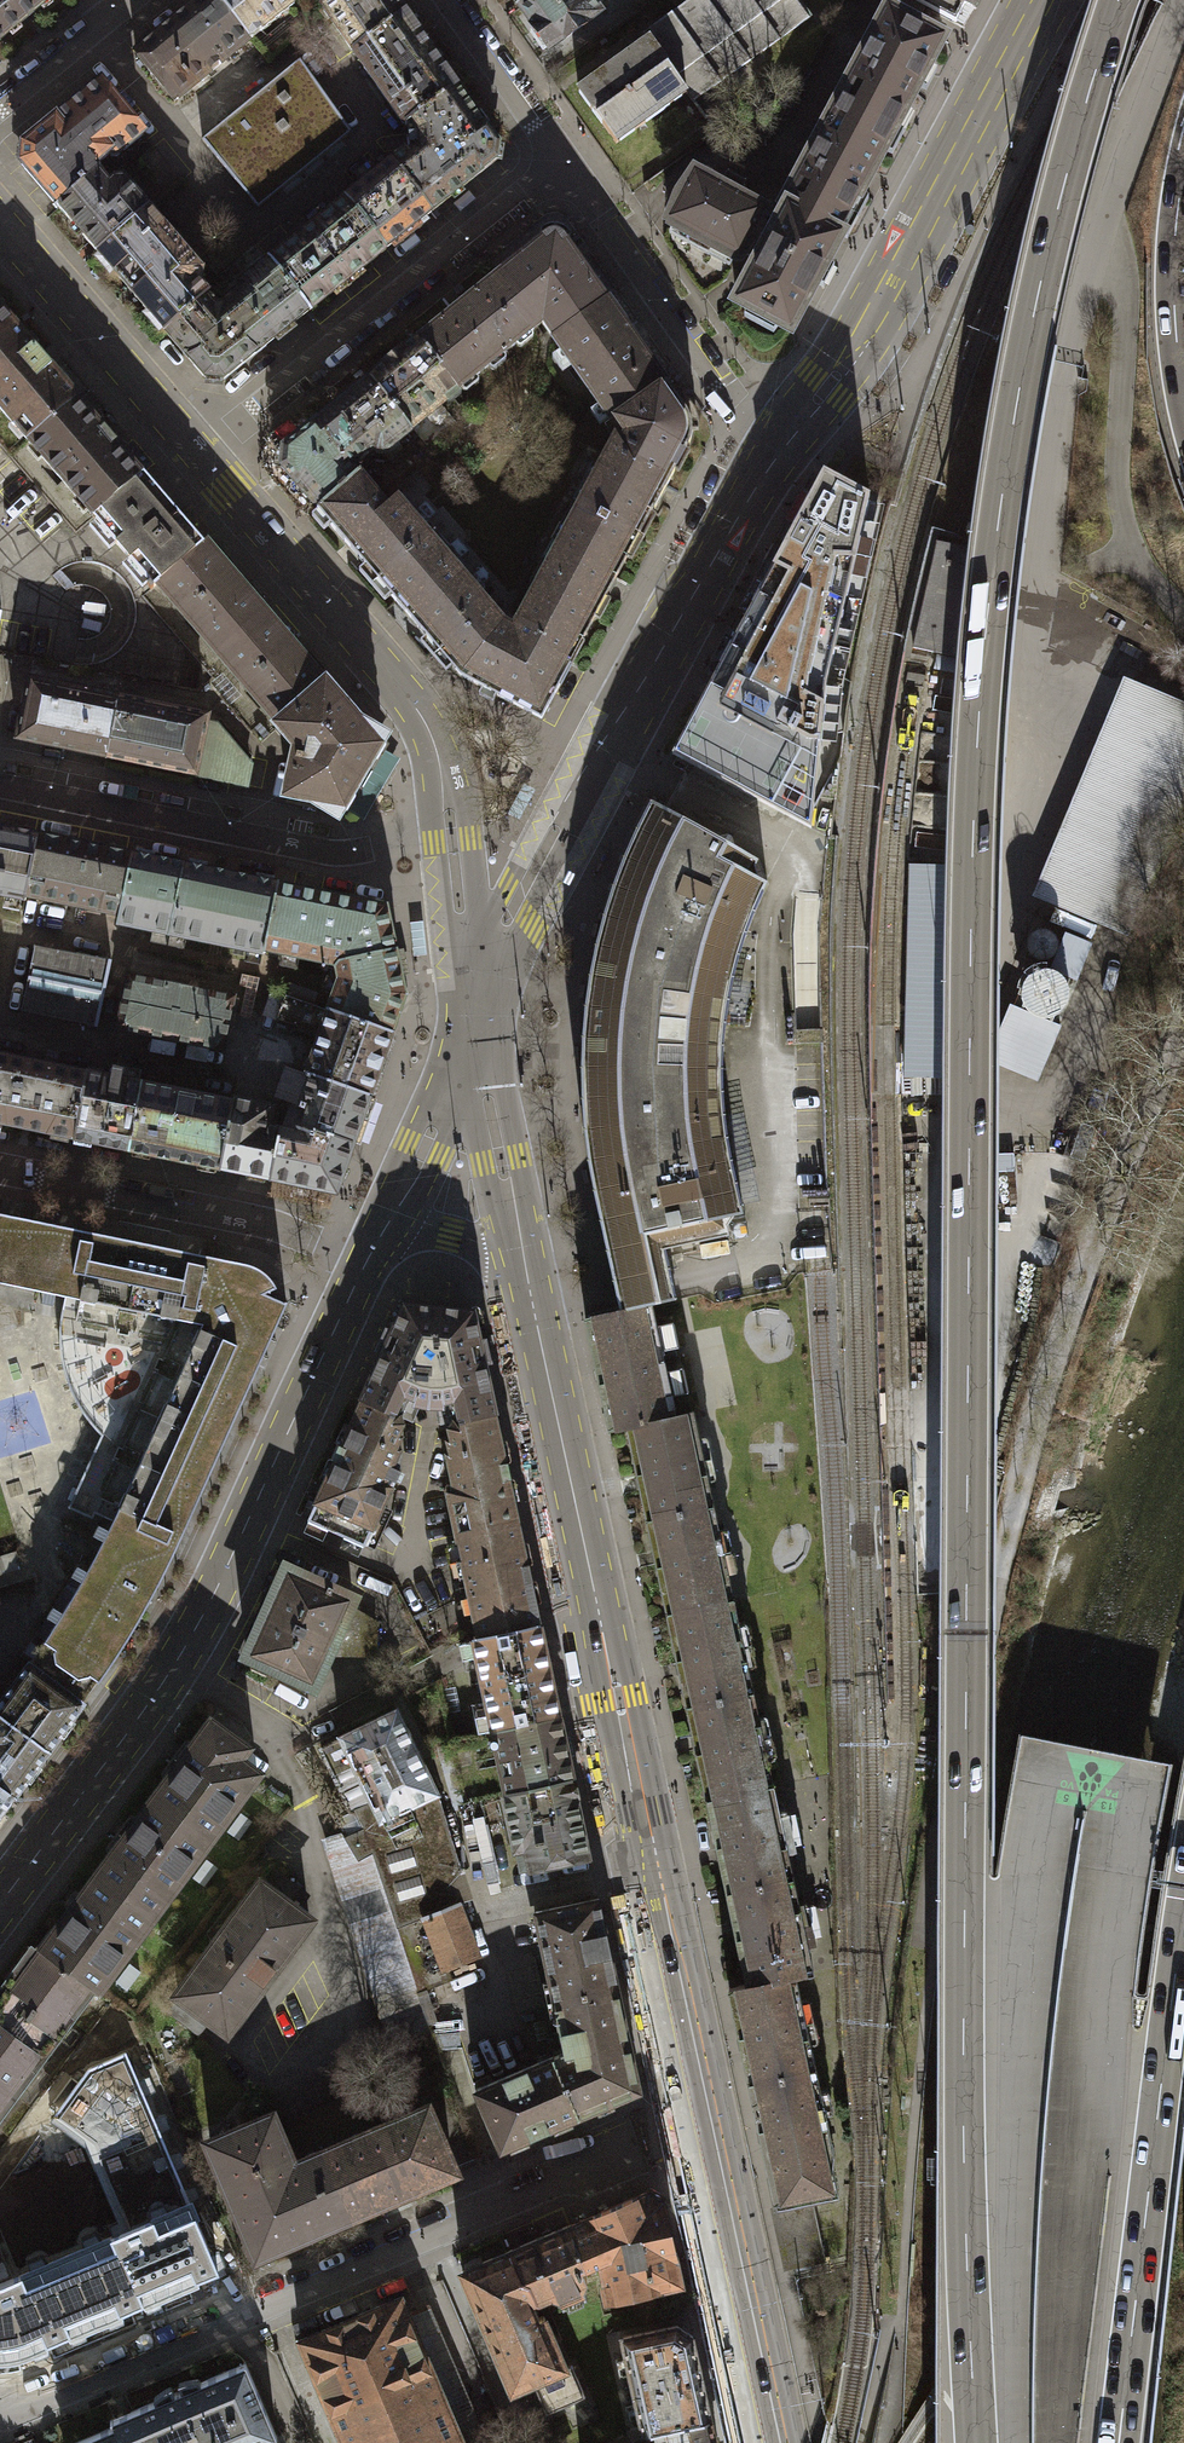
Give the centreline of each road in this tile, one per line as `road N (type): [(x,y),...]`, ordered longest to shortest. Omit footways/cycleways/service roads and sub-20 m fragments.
road 1 (motorway): [(969,835),(965,2170),(977,2442)]
road 2 (primary): [(527,1275),(767,2442)]
road 3 (motorway): [(1116,0),(1024,355),(996,529),(969,835)]
road 4 (secondary): [(0,1904),(188,1643),(372,1248)]
road 5 (residential): [(0,2408),(611,2152)]
road 6 (primary): [(474,1018),(505,927),(541,857),(782,444)]
road 7 (motorway): [(1117,2442),(1183,1900)]
road 8 (primary): [(782,444),(863,334),(1043,0)]
road 9 (residential): [(447,799),(397,839),(336,852),(0,783)]
road 10 (residential): [(564,163),(201,448)]
road 11 (tertiary): [(447,799),(434,741),(411,697),(201,448)]
road 12 (residential): [(564,163),(741,415),(782,444)]
road 13 (tertiary): [(201,448),(0,214)]
road 14 (residential): [(372,1248),(76,1186)]
road 15 (primary): [(474,1018),(527,1275)]
road 16 (secondary): [(372,1248),(423,1150),(474,1018)]
road 17 (motorway): [(1183,389),(1173,308),(1183,164)]
road 18 (tertiary): [(474,1018),(447,799)]
road 19 (residential): [(449,0),(564,163)]
road 20 (secondary): [(372,1248),(412,1233),(450,1231),(527,1275)]
road 21 (residential): [(127,0),(0,104)]

